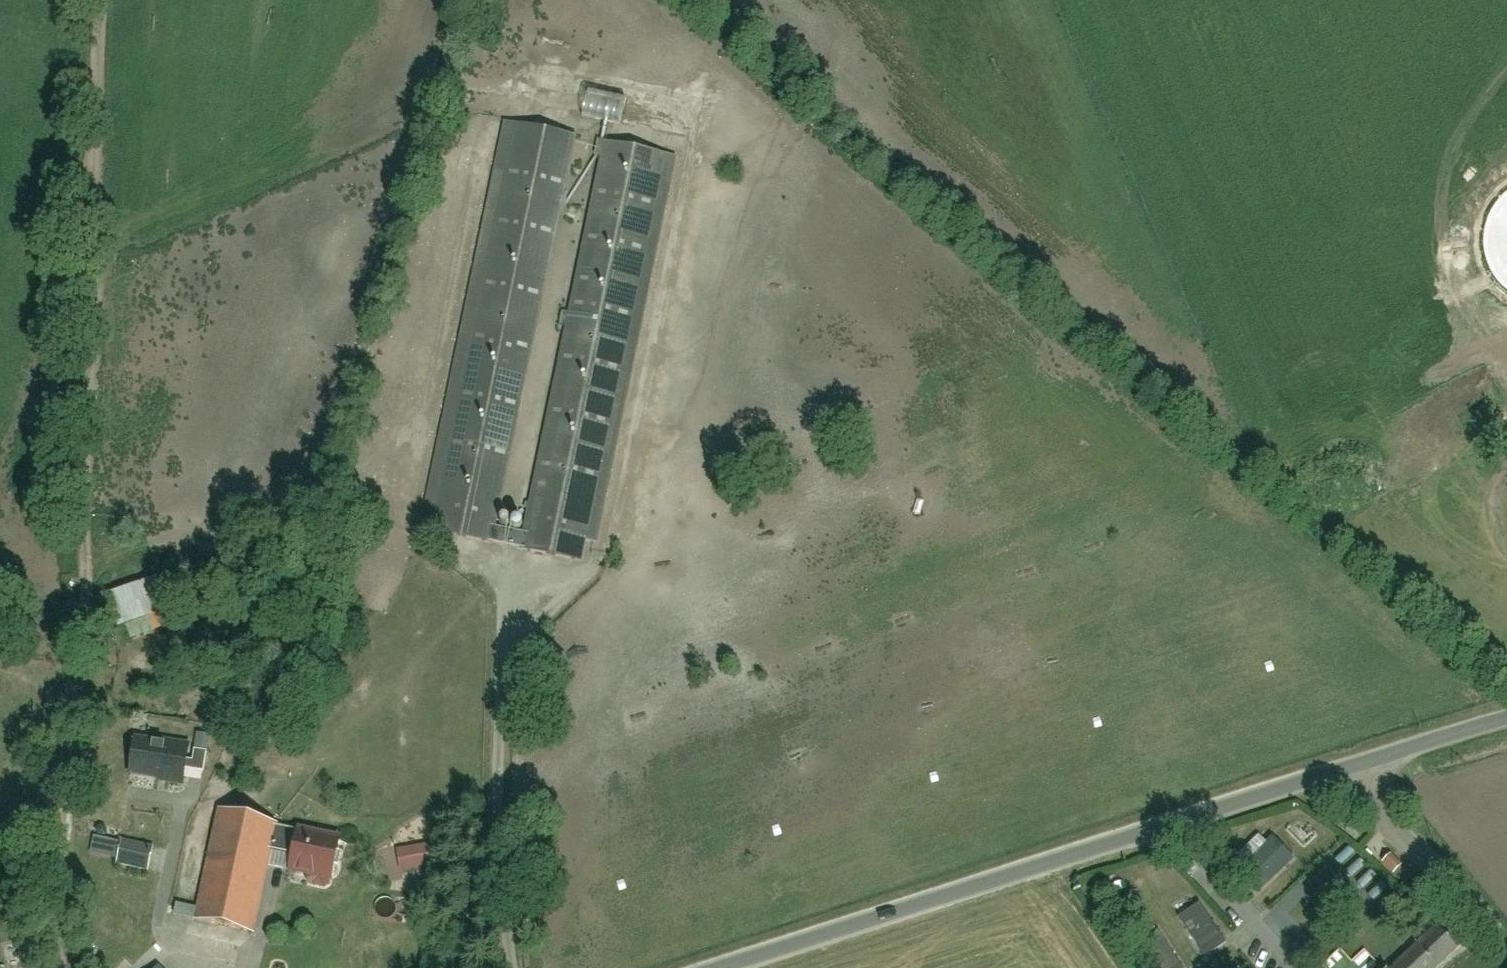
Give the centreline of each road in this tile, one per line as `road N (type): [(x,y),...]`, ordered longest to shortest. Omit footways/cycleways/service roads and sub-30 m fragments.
road 1 (track): [(104,0),(83,618),(62,756),(59,859),(68,967)]
road 2 (residential): [(693,967),(1348,761)]
road 3 (residential): [(1506,956),(1348,761)]
road 4 (residential): [(1348,761),(1506,713)]

